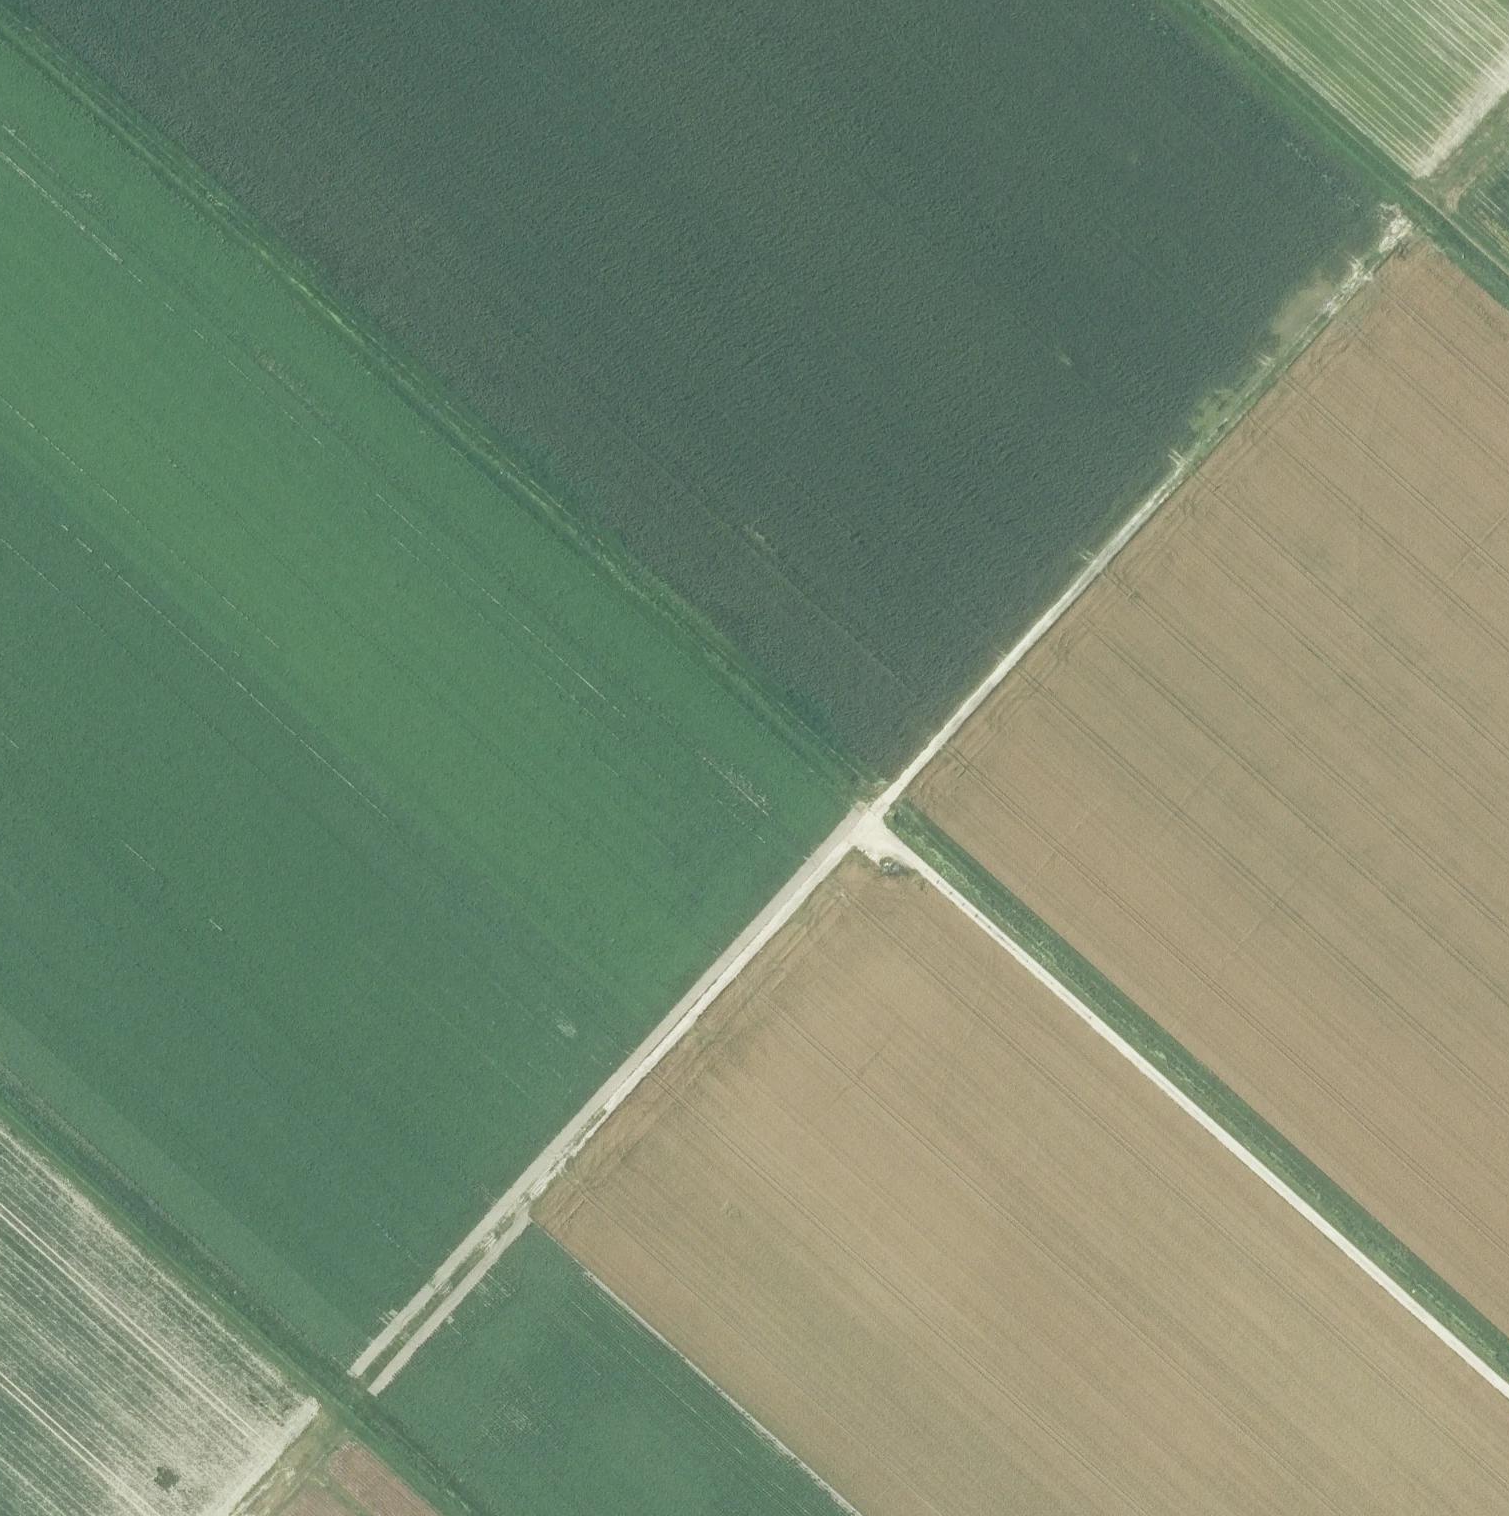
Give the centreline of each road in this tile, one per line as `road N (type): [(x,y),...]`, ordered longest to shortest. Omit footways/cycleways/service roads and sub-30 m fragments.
road 1 (track): [(352,1395),(1413,214)]
road 2 (track): [(868,823),(1508,1392)]
road 3 (track): [(261,1515),(346,1419),(0,1107)]
road 4 (track): [(346,1419),(454,1515)]

